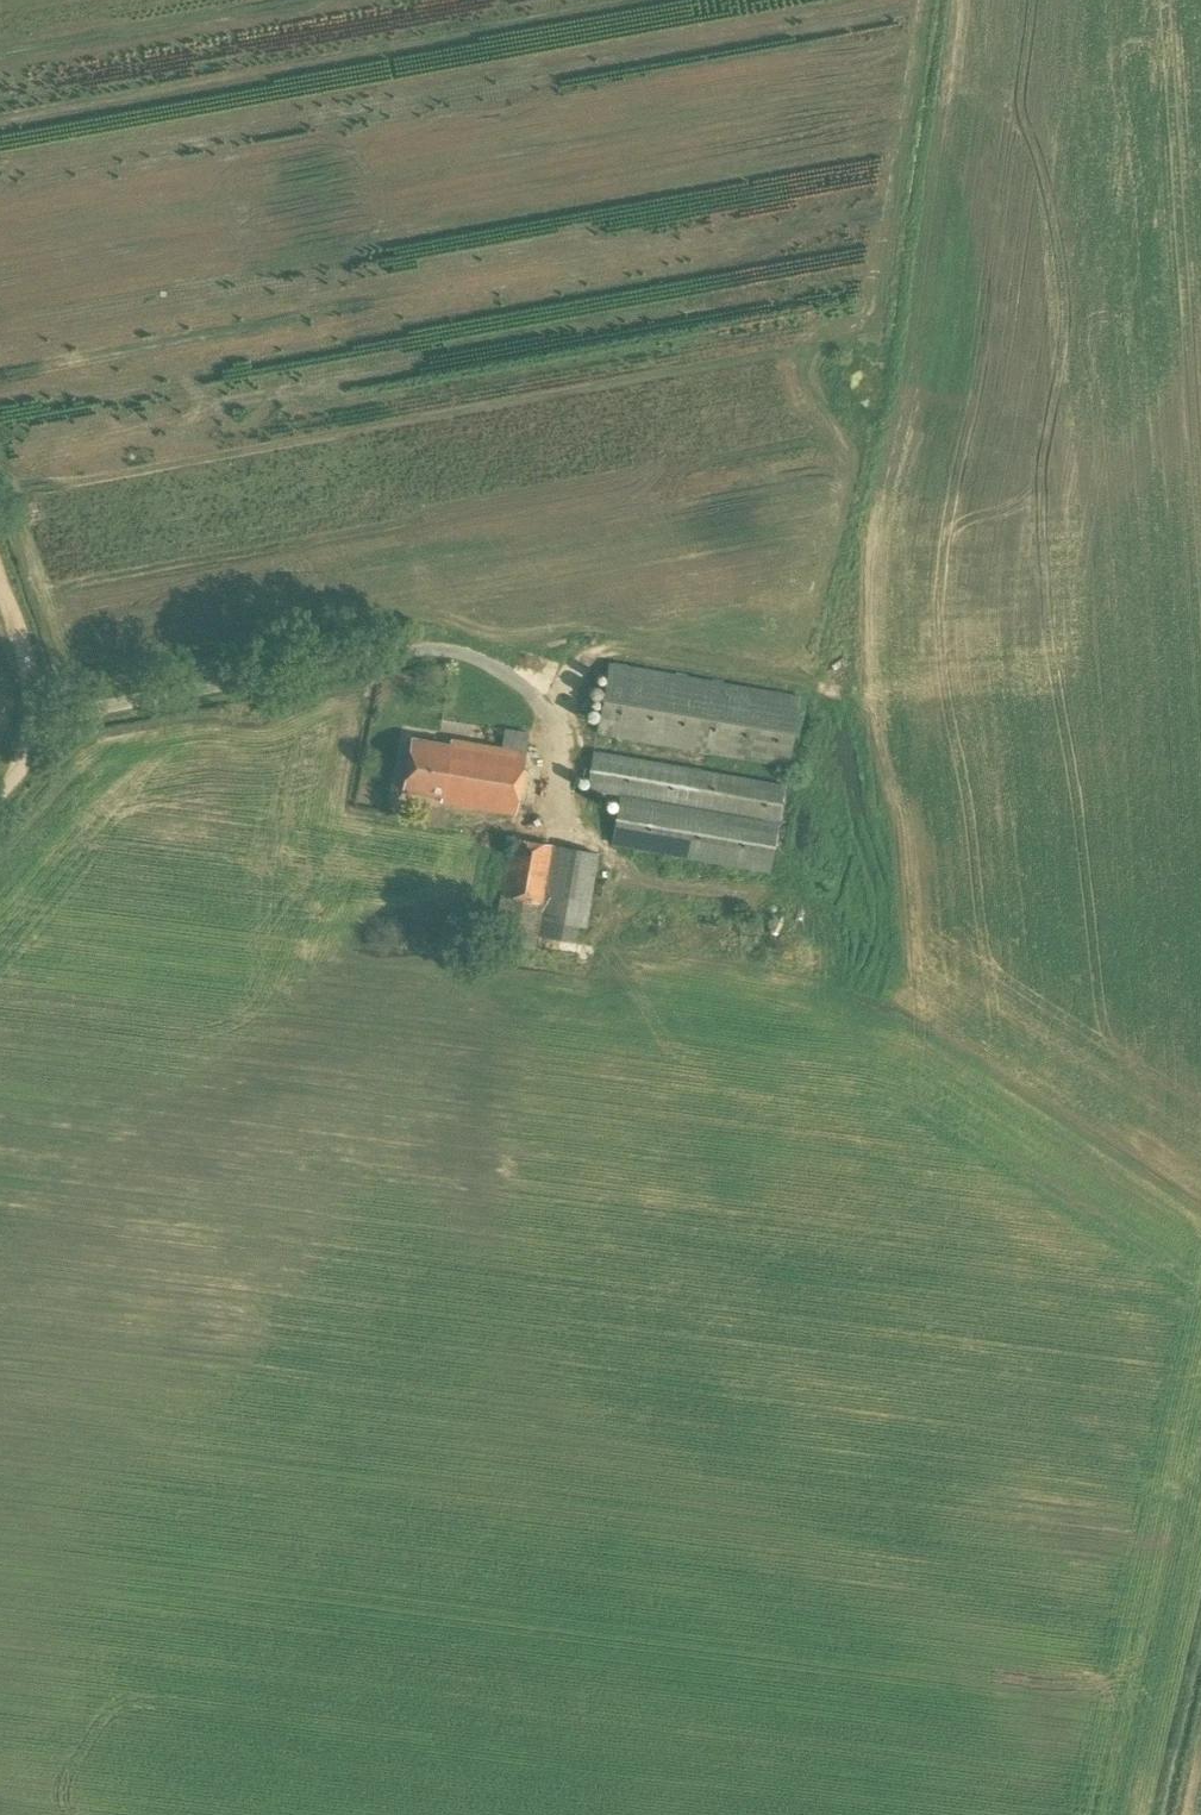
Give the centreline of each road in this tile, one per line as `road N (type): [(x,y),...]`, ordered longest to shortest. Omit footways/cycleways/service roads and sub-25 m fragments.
road 1 (unclassified): [(0,794),(52,731),(75,717),(312,665),(446,650)]
road 2 (track): [(0,581),(52,731)]

